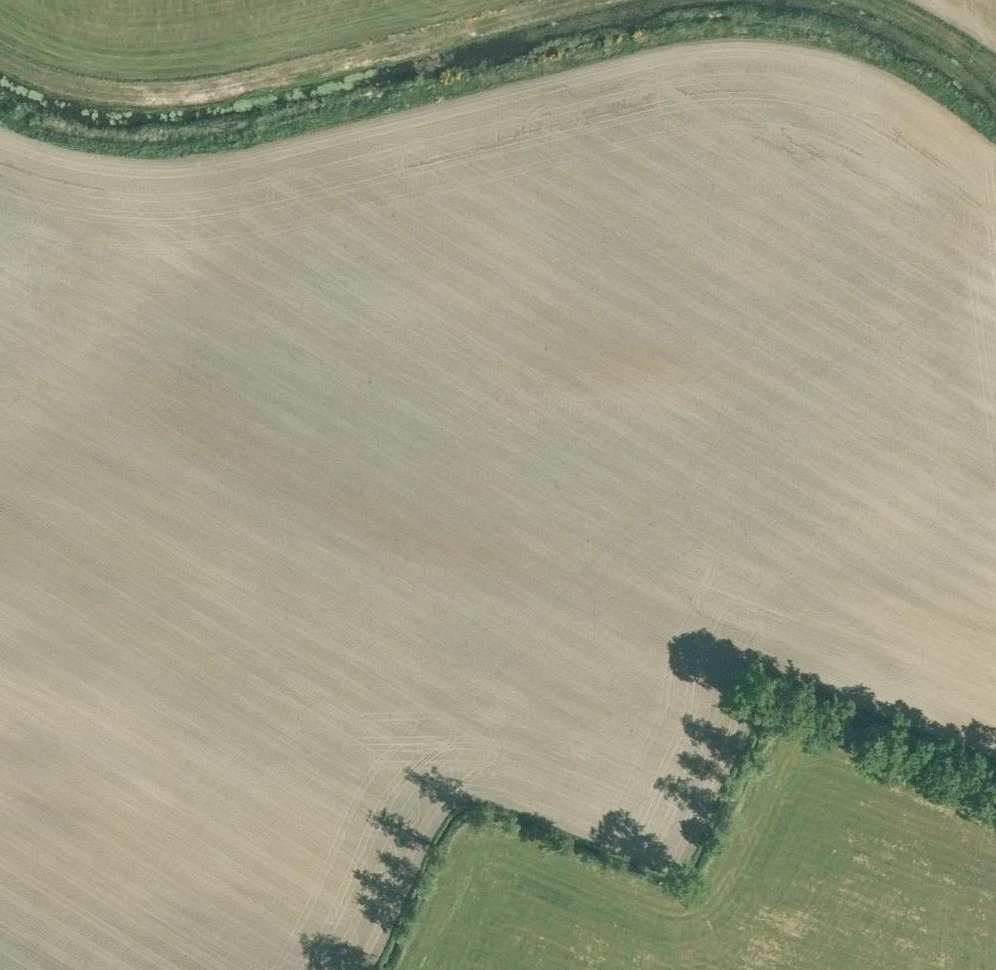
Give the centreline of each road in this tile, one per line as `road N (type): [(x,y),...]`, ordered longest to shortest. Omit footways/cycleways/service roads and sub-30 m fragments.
road 1 (track): [(0,60),(112,99),(269,86),(423,67),(470,31),(615,0)]
road 2 (track): [(867,0),(995,73)]

